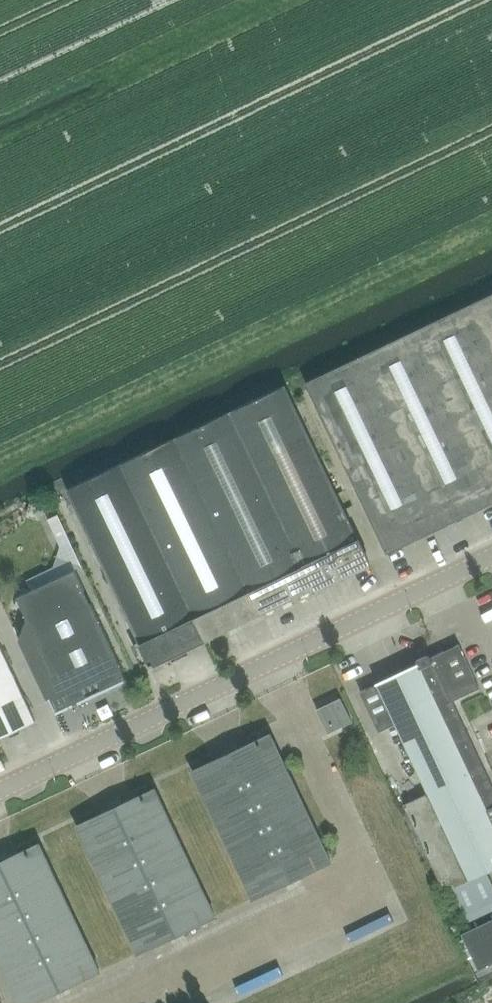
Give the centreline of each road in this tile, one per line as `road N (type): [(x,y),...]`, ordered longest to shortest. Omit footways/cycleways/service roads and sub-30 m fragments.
road 1 (tertiary): [(0,791),(491,557)]

